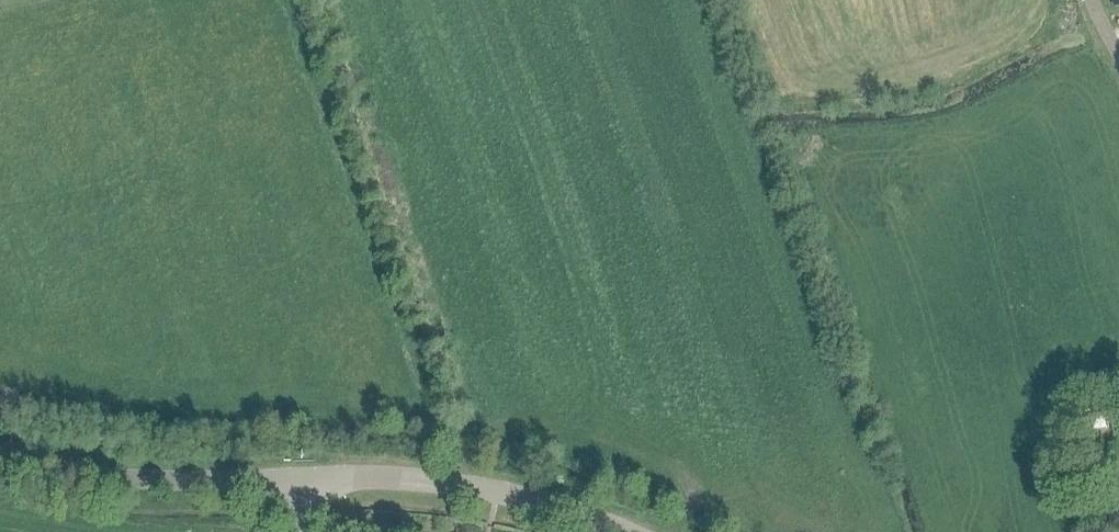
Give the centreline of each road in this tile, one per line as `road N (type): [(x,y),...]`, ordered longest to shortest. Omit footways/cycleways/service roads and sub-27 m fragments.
road 1 (tertiary): [(622,531),(486,490),(397,477),(303,479)]
road 2 (tertiary): [(303,479),(81,474),(0,457)]

